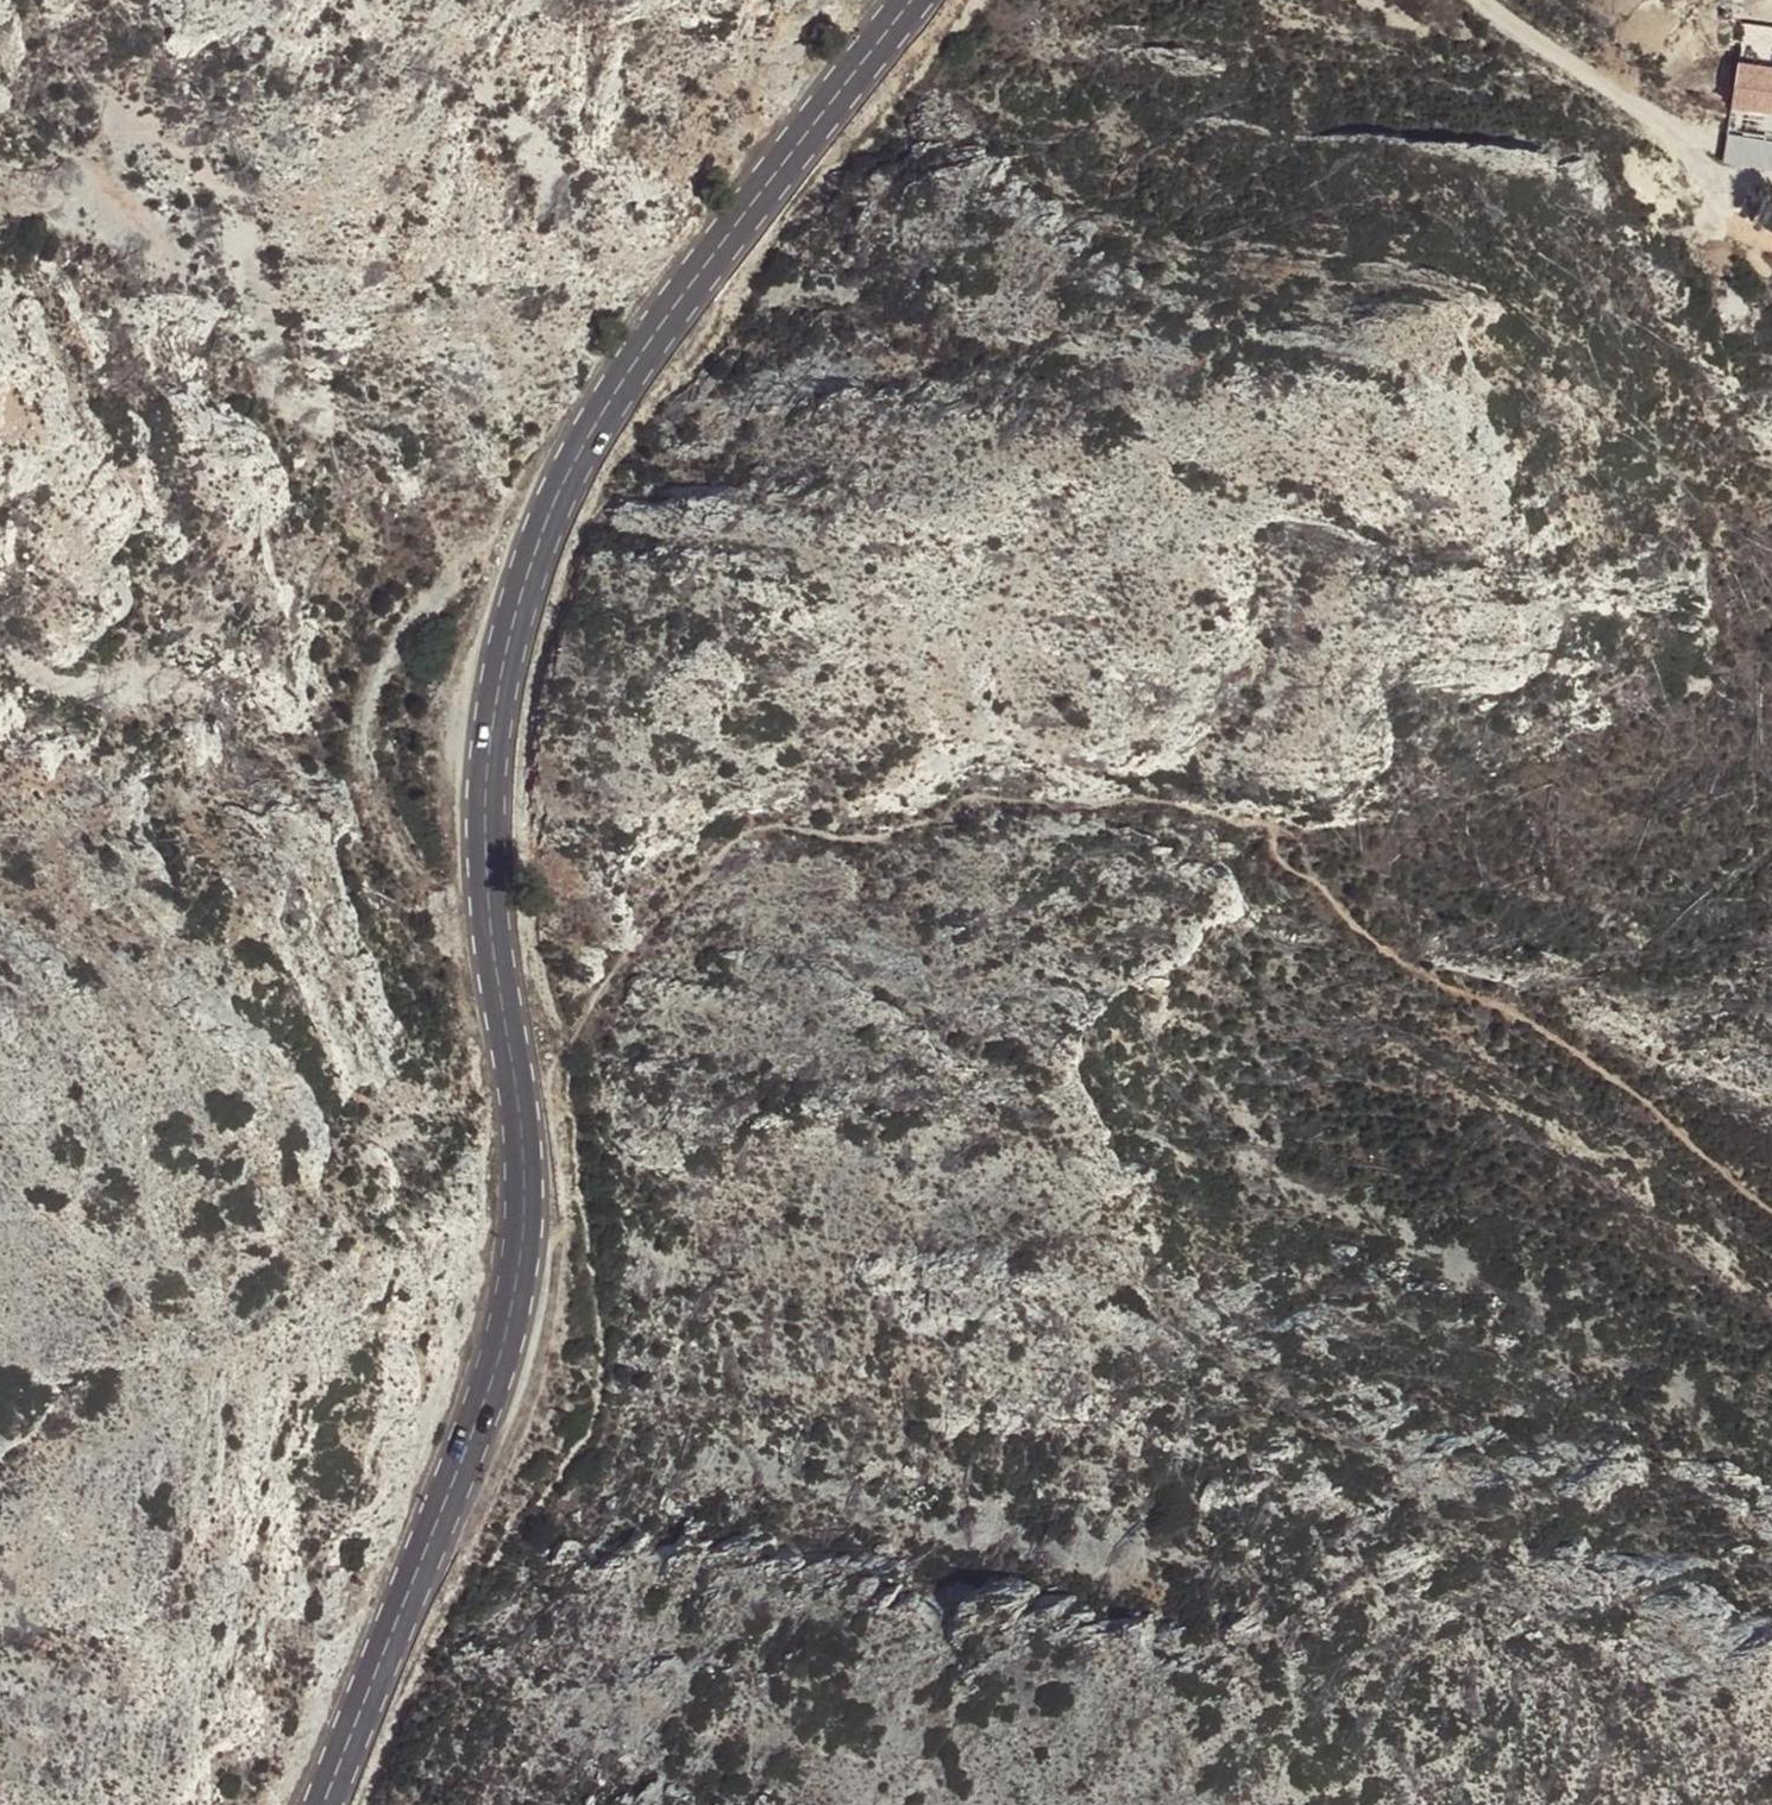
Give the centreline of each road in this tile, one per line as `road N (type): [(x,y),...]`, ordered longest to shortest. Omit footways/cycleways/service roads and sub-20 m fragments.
road 1 (secondary): [(915,0),(660,334),(578,460),(516,601),(498,688),(488,825),(522,1099),(526,1247),(479,1425),(328,1804)]
road 2 (track): [(1486,0),(1633,99),(1706,161),(1771,177)]

